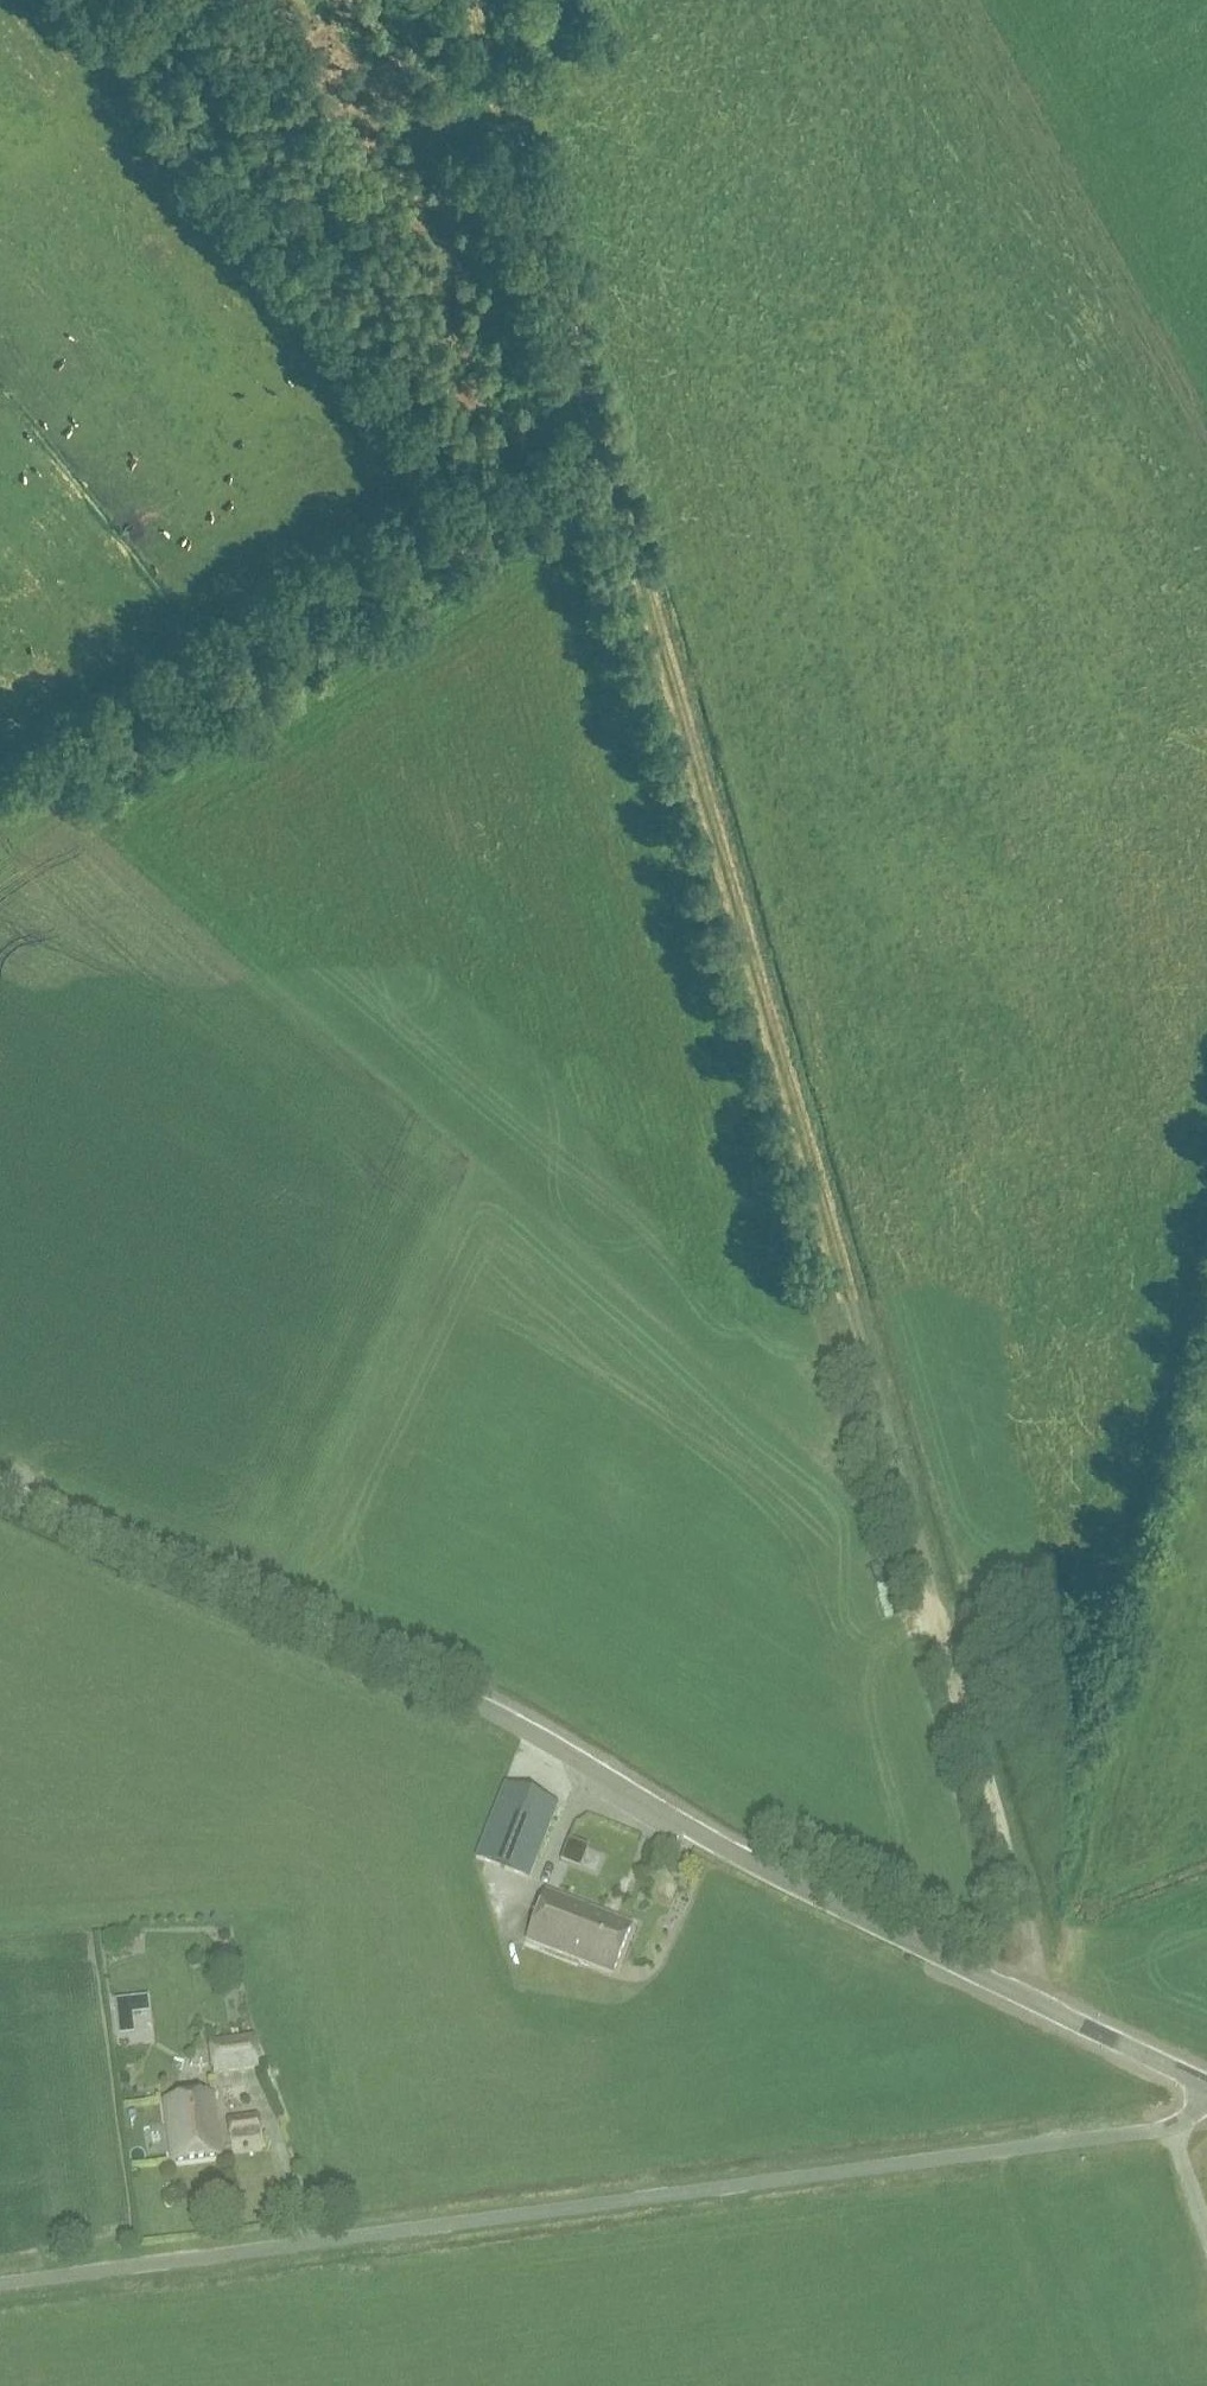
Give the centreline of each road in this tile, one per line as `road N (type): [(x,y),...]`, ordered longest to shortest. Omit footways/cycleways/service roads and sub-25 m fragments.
road 1 (track): [(482,0),(1047,2011)]
road 2 (tertiary): [(1206,2087),(751,1861),(510,1716),(0,1488)]
road 3 (unclassified): [(0,2283),(1169,2128),(1197,2120),(1206,2096)]

